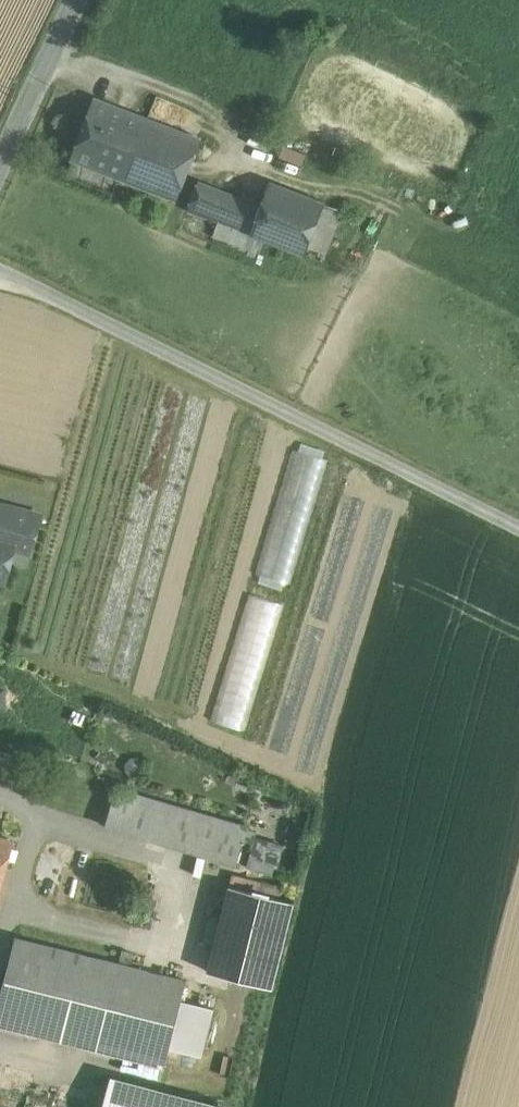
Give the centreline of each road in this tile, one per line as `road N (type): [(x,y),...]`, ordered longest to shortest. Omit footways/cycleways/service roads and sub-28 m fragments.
road 1 (unclassified): [(518,522),(0,265)]
road 2 (unclassified): [(0,176),(80,0)]

